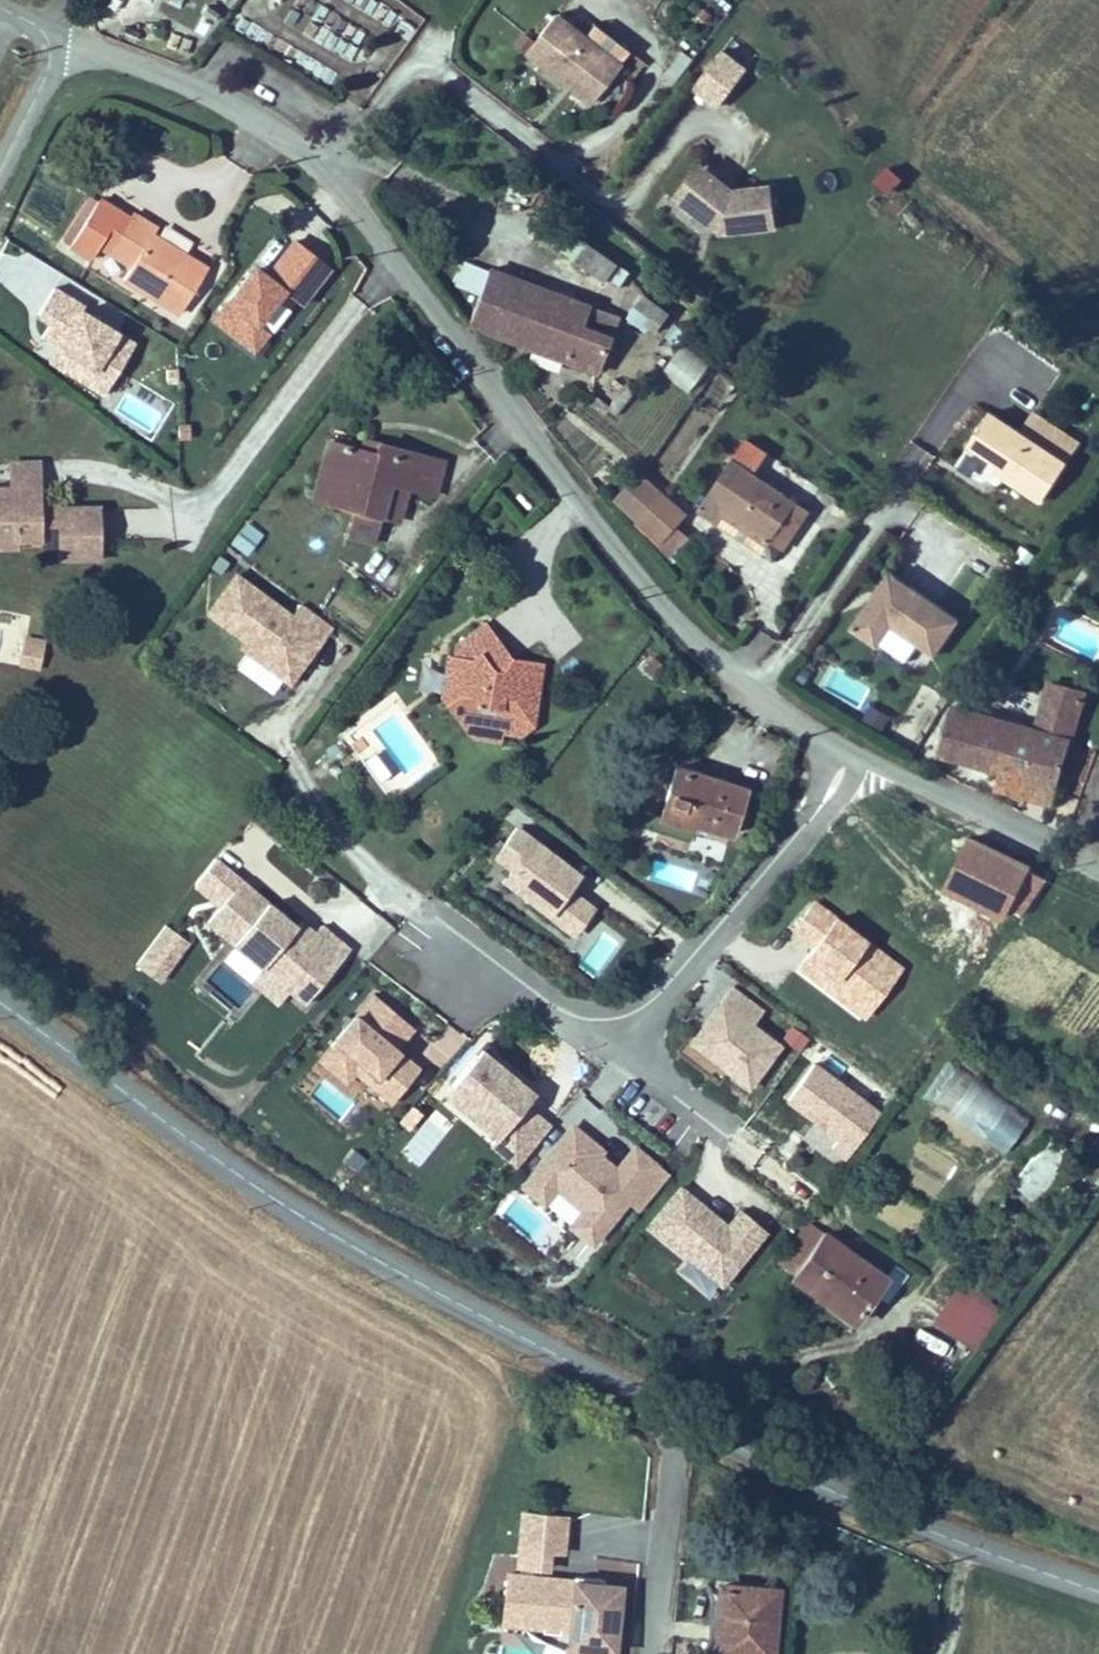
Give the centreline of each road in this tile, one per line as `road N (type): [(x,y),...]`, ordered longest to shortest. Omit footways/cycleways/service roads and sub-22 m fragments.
road 1 (residential): [(851,748),(694,634),(314,161),(216,97),(51,48)]
road 2 (tertiary): [(0,1003),(313,1224),(684,1422)]
road 3 (tertiary): [(684,1422),(917,1528),(1098,1591)]
road 4 (residential): [(851,748),(827,791),(636,1044)]
road 5 (residential): [(1098,874),(851,748)]
road 6 (residential): [(654,1653),(684,1422)]
road 7 (residential): [(636,1044),(603,1039),(464,970)]
road 8 (residential): [(51,48),(0,176)]

